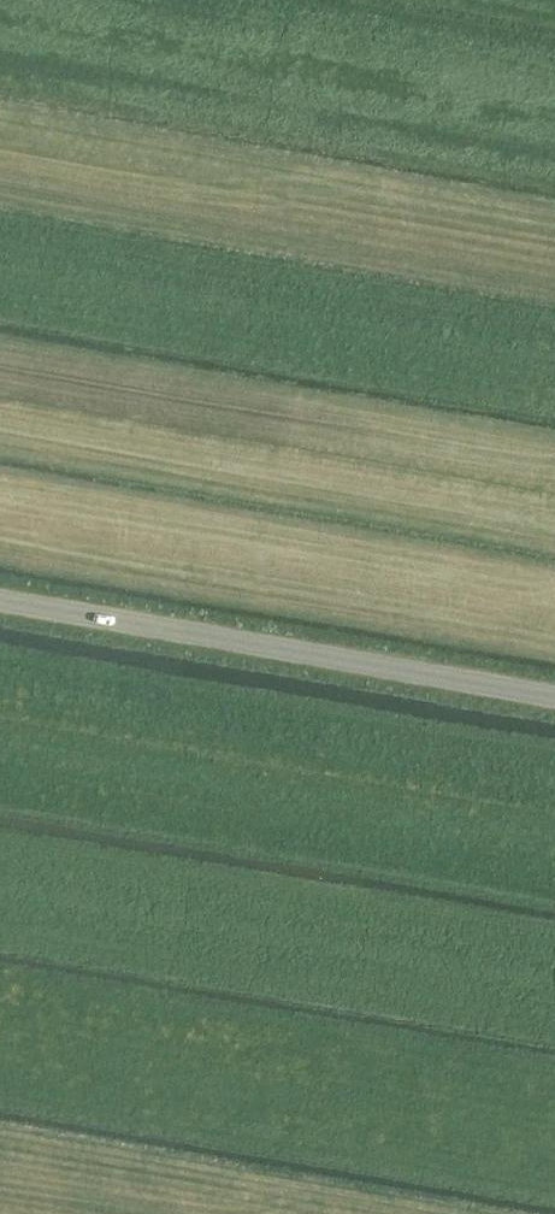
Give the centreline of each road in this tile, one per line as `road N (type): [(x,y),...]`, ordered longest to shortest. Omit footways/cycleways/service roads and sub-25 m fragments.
road 1 (unclassified): [(554,702),(0,606)]

